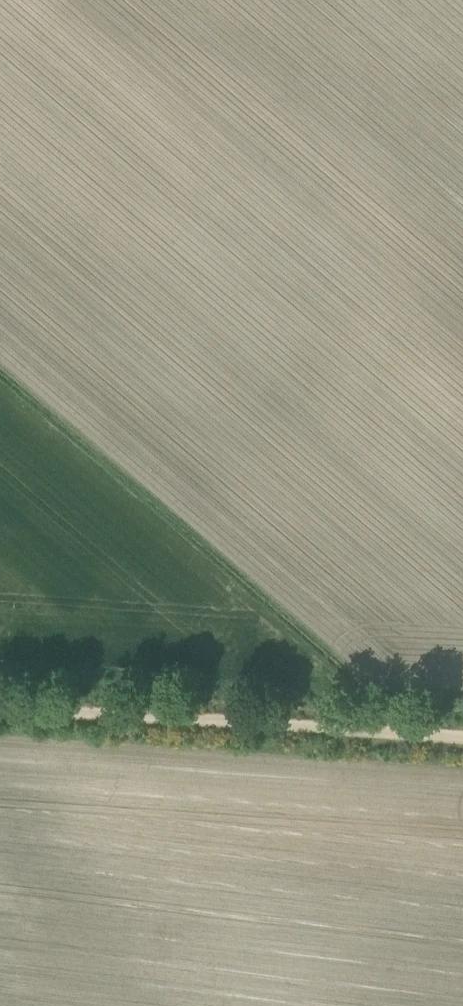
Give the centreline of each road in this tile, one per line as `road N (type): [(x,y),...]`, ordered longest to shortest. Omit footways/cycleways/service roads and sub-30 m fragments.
road 1 (track): [(462,739),(0,708)]

